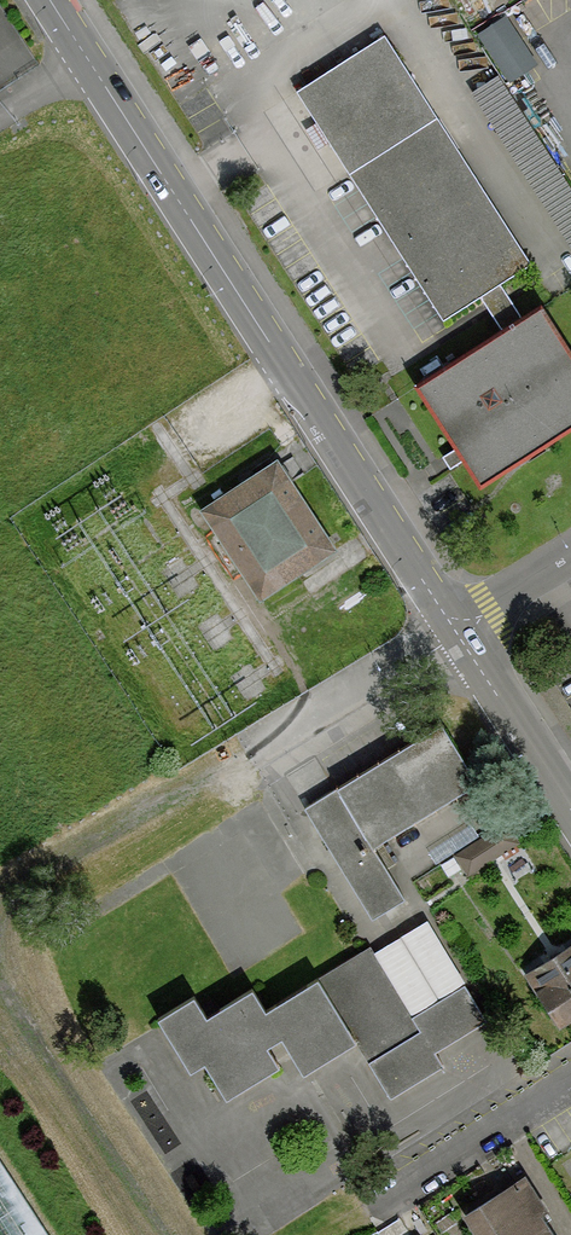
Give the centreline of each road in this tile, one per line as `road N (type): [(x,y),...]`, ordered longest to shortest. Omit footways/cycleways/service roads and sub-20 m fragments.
road 1 (unclassified): [(49,0),(454,628)]
road 2 (unclassified): [(454,628),(570,808)]
road 3 (unclassified): [(454,628),(570,557)]

